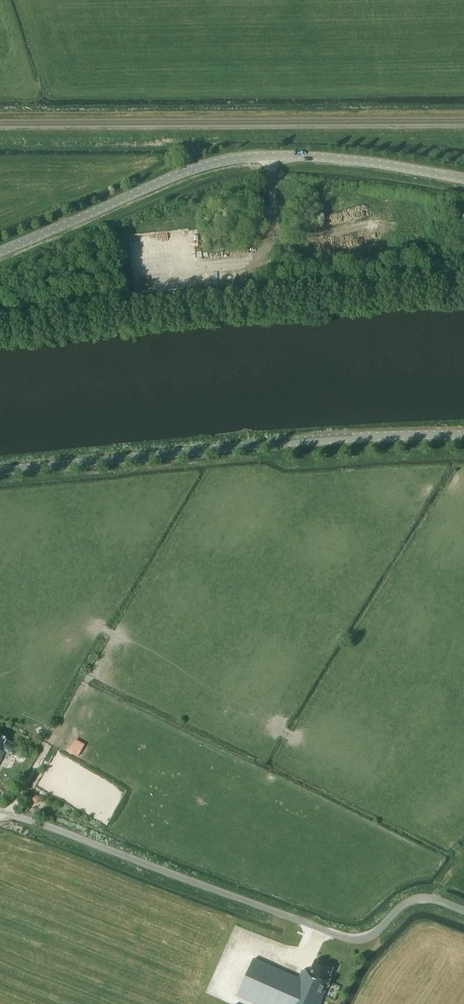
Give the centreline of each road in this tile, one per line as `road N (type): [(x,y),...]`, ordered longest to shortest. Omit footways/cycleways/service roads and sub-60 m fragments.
road 1 (unclassified): [(1,808),(349,936),(366,935),(415,898),(463,908)]
road 2 (tertiary): [(463,179),(302,155),(221,160),(0,252)]
road 3 (tertiary): [(463,434),(313,438),(0,470)]

